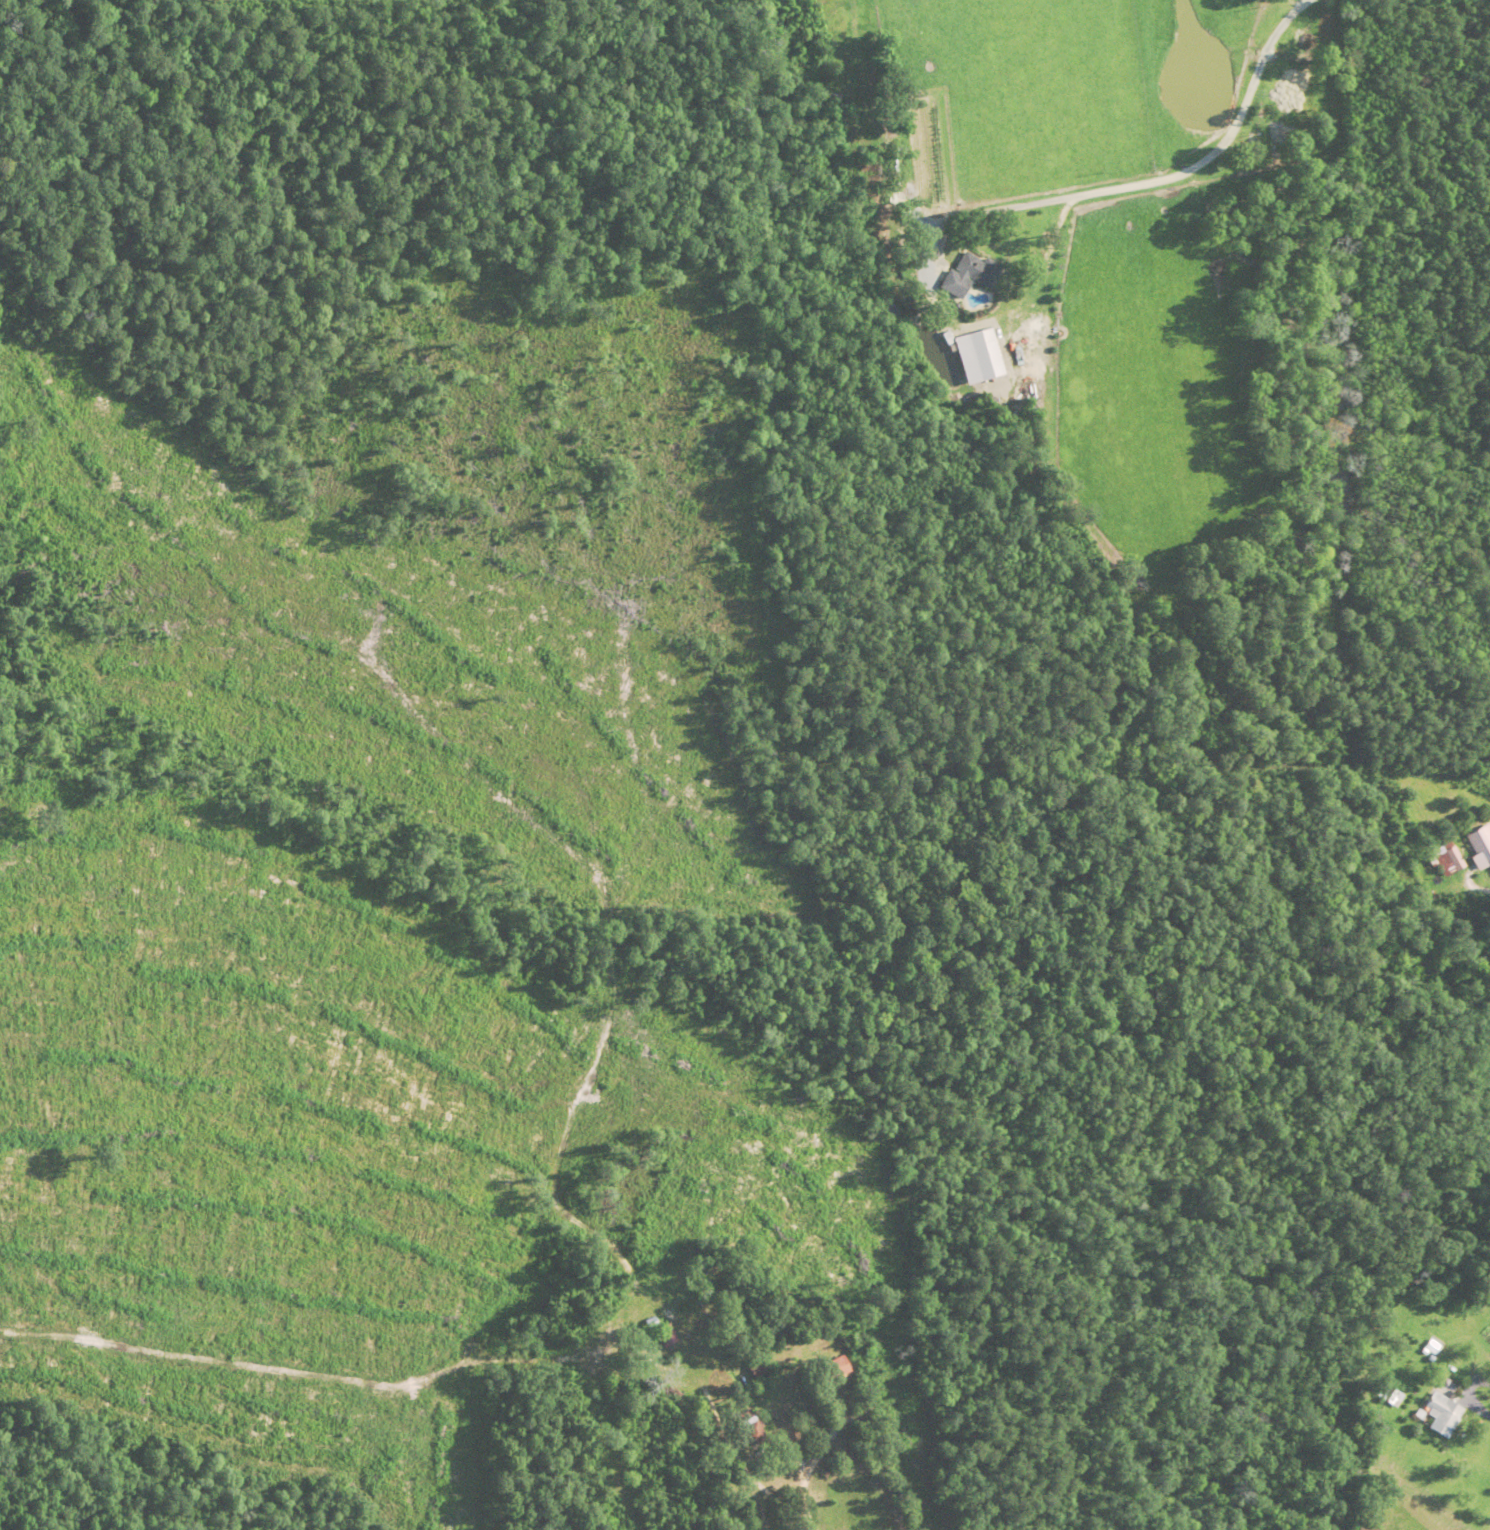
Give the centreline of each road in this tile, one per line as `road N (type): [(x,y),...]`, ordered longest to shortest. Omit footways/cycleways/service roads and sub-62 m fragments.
road 1 (residential): [(1303,0),(1267,44),(1236,119),(1206,154),(1179,170),(961,214),(933,251),(918,248)]

